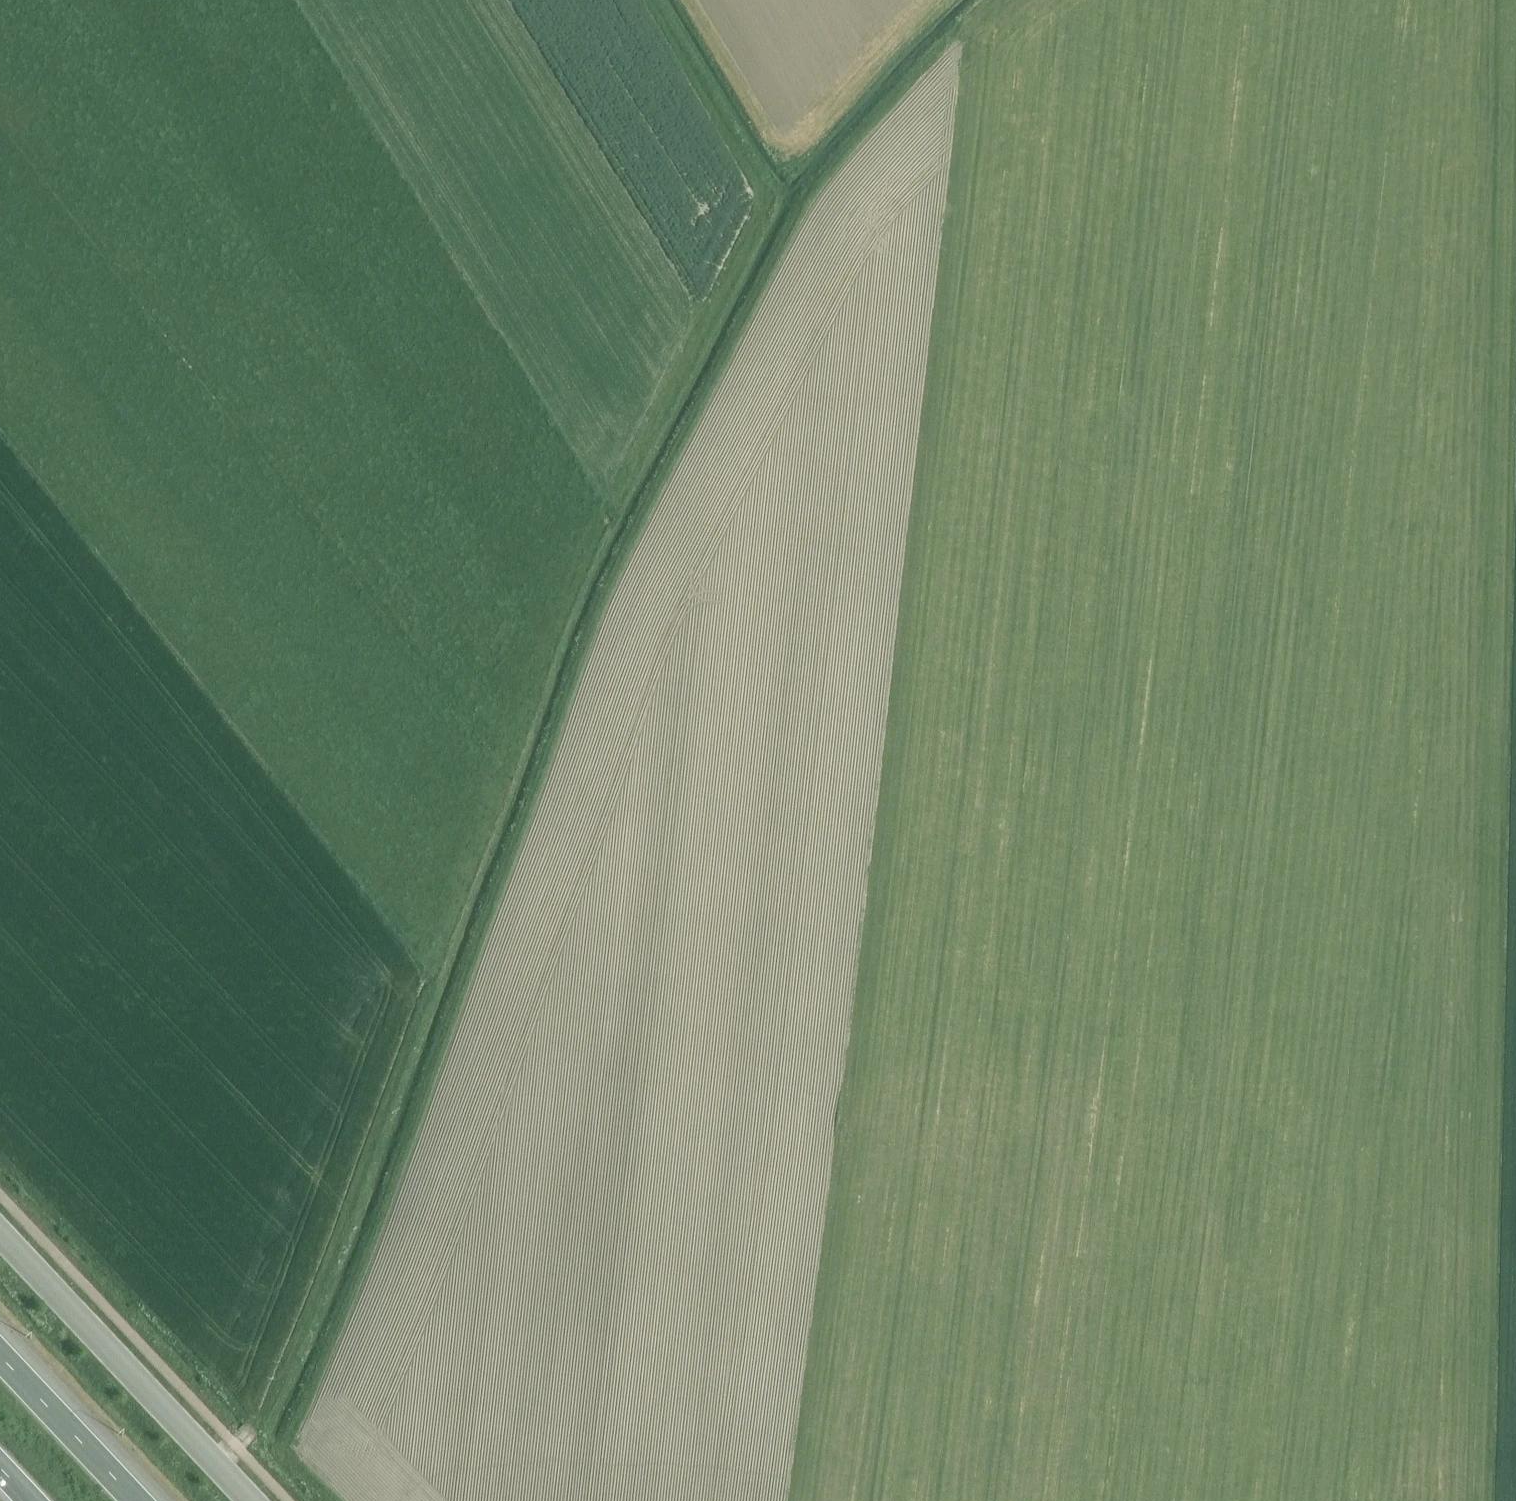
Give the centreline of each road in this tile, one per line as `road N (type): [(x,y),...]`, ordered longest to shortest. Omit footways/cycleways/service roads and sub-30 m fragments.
road 1 (unclassified): [(253,1500),(0,1231)]
road 2 (trunk): [(137,1500),(0,1355)]

